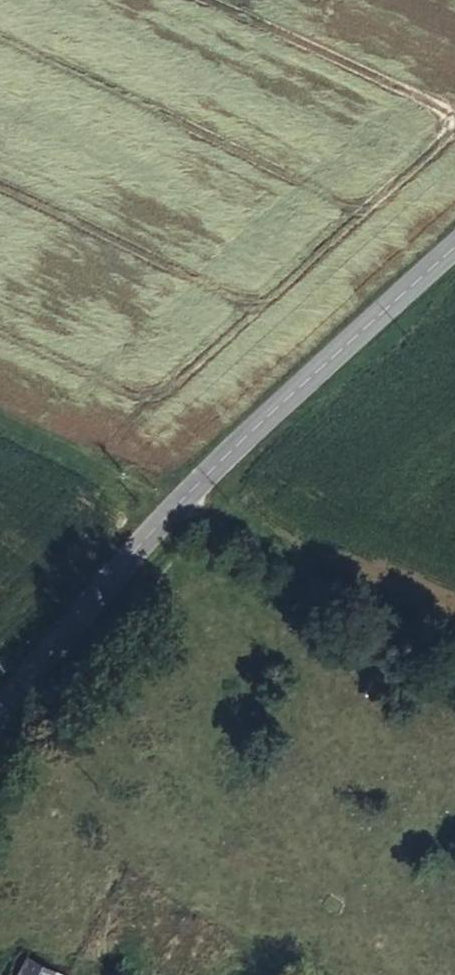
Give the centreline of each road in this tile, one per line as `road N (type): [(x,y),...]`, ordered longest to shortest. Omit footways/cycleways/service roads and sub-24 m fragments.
road 1 (tertiary): [(0,700),(194,474),(454,238)]
road 2 (track): [(454,641),(0,426)]

